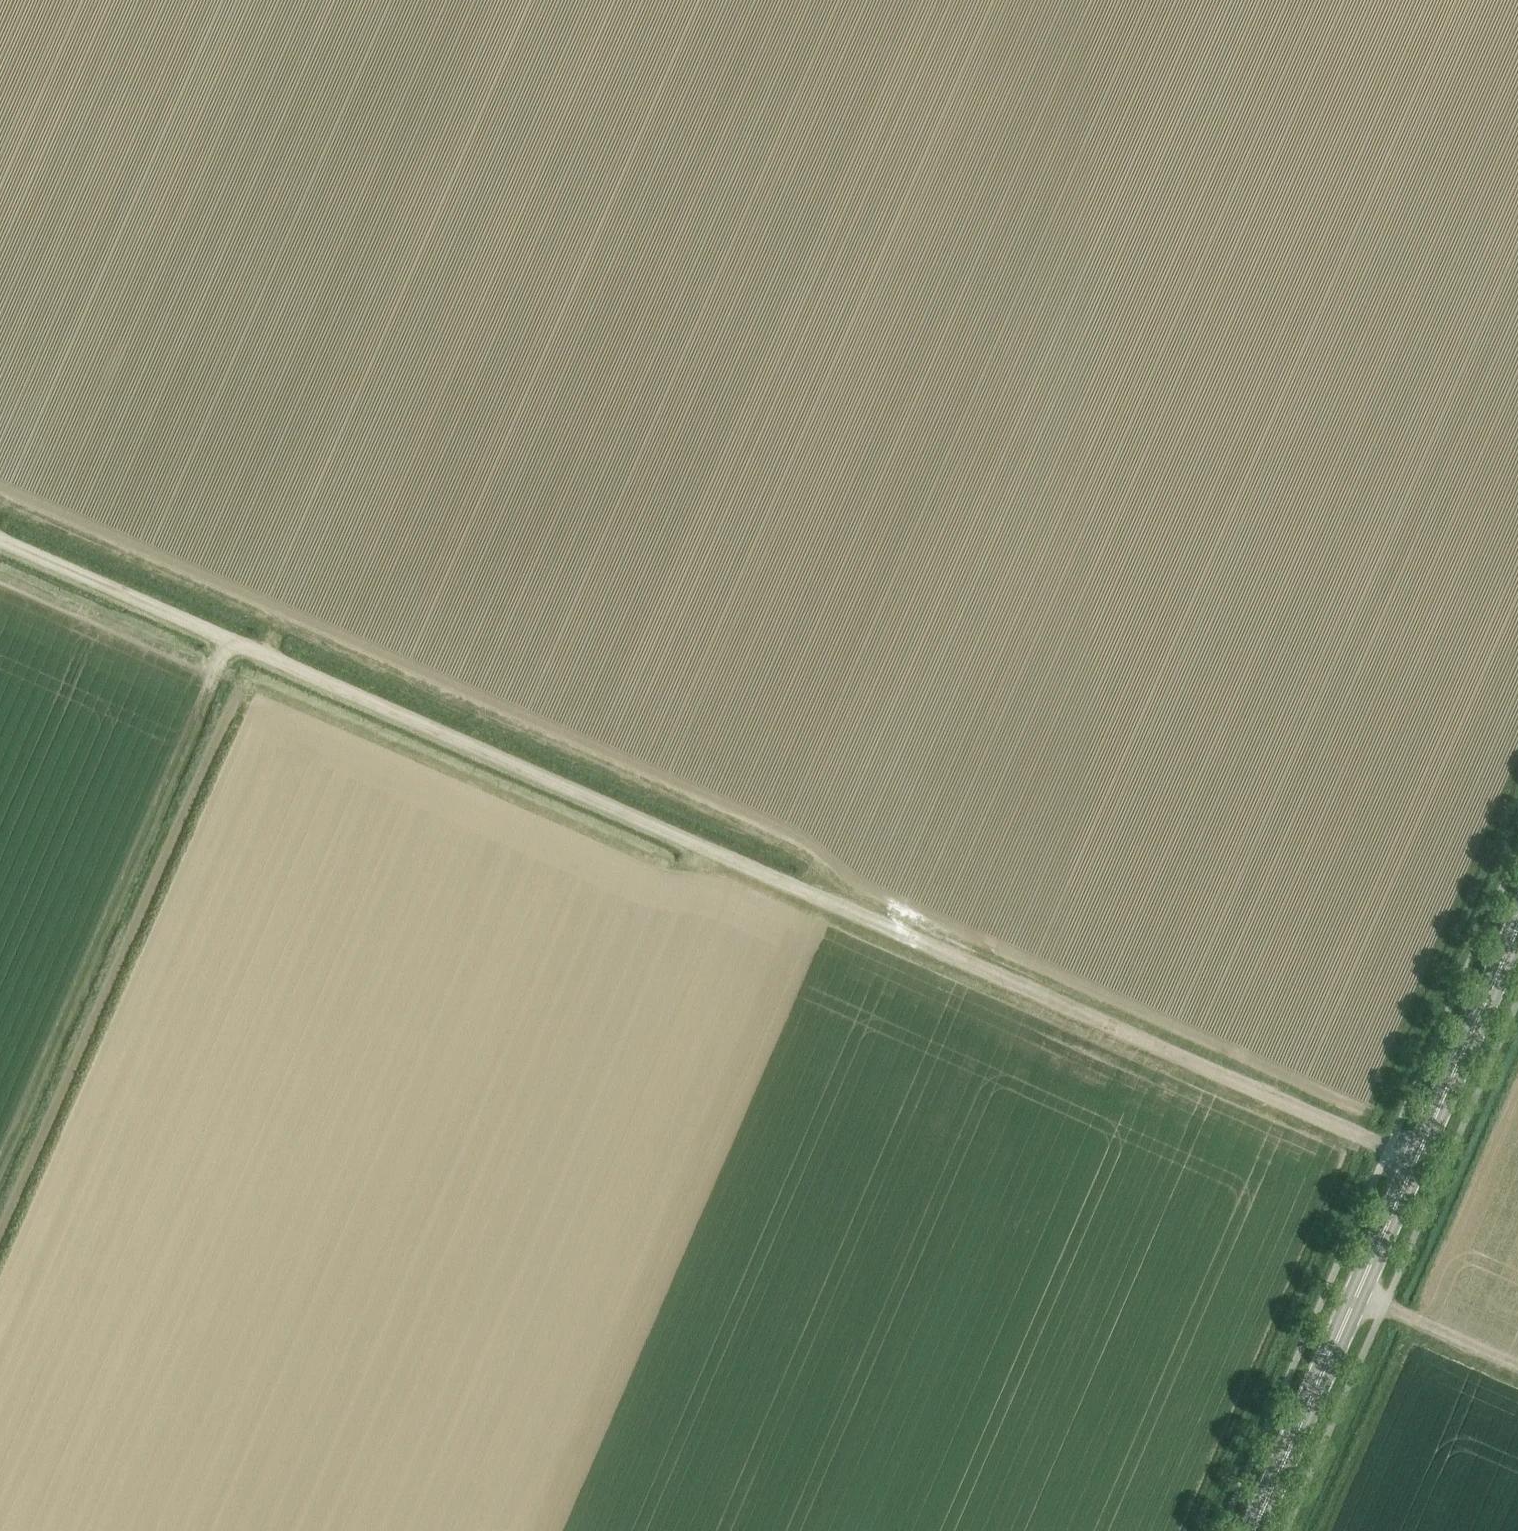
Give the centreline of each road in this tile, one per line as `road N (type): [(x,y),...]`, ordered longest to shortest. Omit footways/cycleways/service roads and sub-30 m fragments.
road 1 (secondary): [(1252,1530),(1517,925)]

